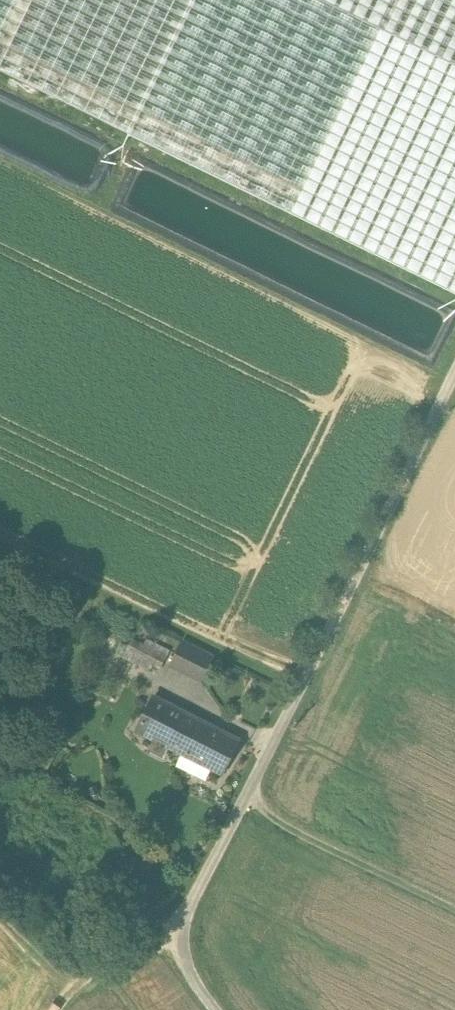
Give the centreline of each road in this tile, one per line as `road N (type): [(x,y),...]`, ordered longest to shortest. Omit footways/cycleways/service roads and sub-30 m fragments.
road 1 (unclassified): [(454,373),(180,922),(180,948),(219,1009)]
road 2 (track): [(180,922),(69,986),(52,1009)]

